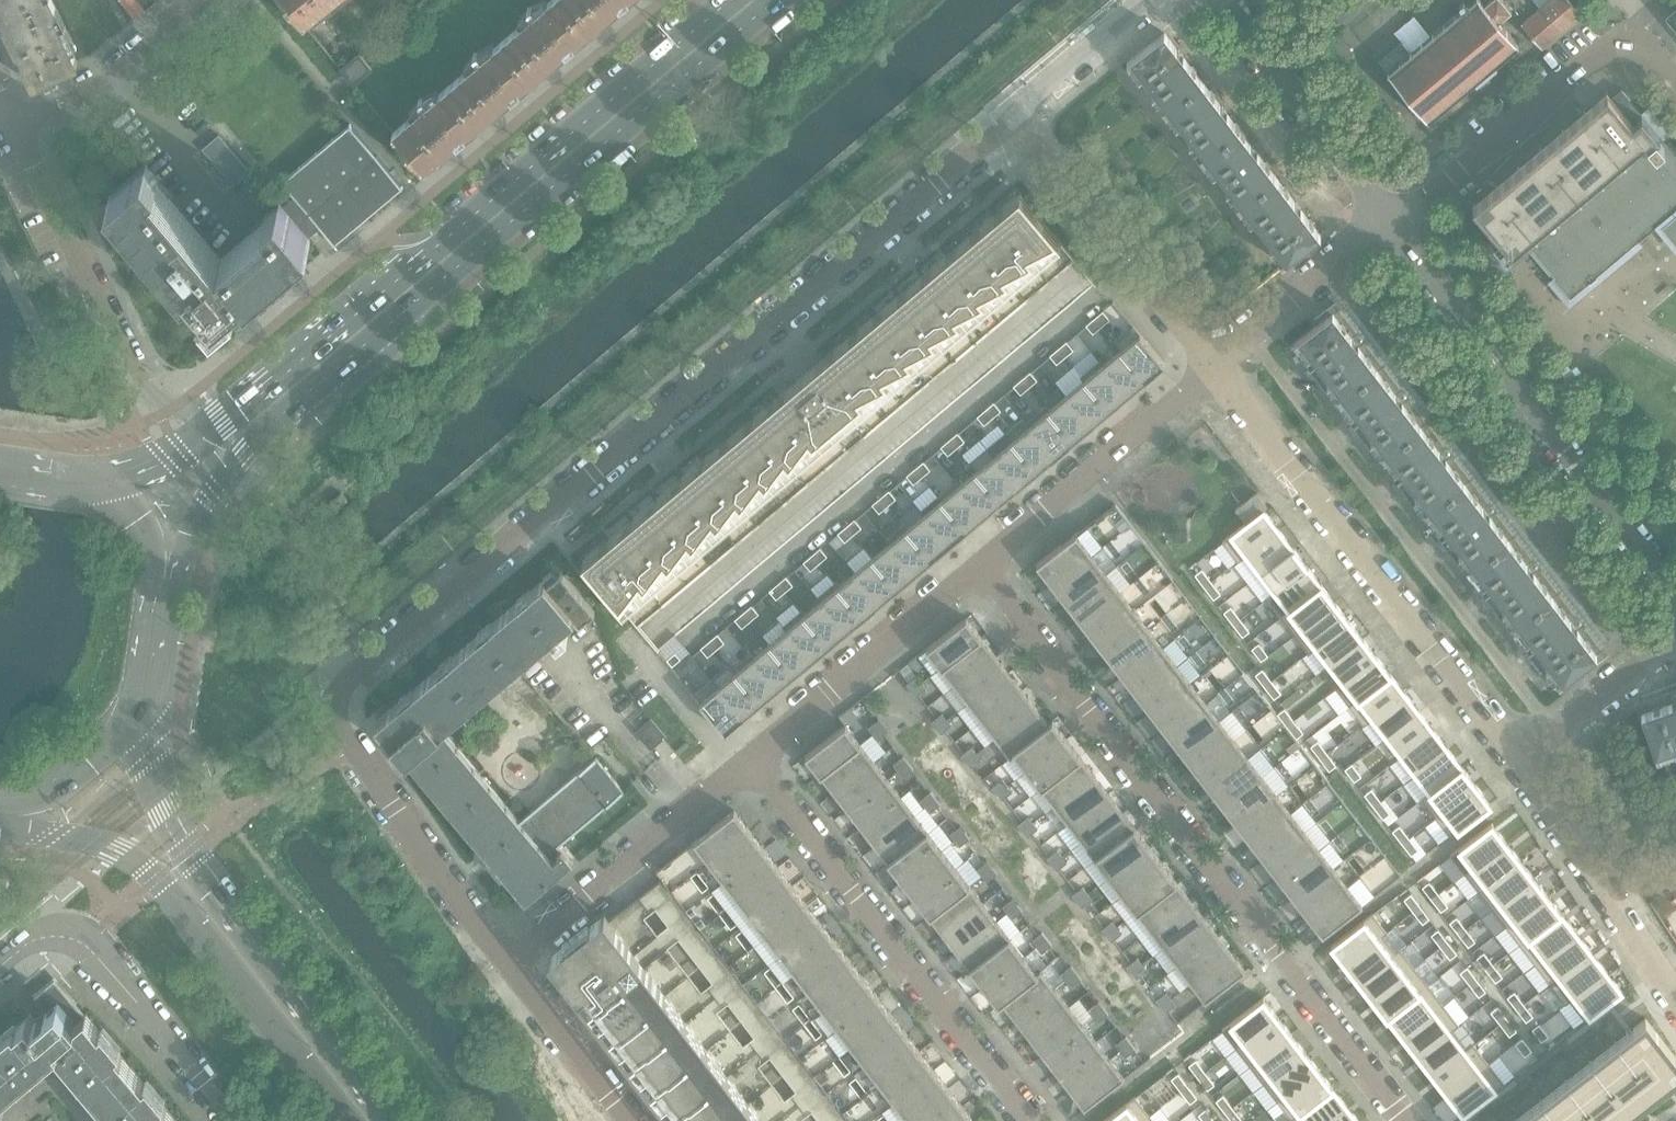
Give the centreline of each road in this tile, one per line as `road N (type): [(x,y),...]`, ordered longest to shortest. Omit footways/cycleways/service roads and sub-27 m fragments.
road 1 (residential): [(501,963),(352,751),(343,705),(355,668),(1012,117)]
road 2 (secondary): [(163,575),(242,457),(783,0)]
road 3 (residential): [(1401,1120),(978,568)]
road 4 (secondary): [(722,0),(195,437)]
road 5 (residential): [(1517,767),(1211,364)]
road 6 (secondary): [(393,1120),(179,848),(148,781),(136,717)]
road 7 (secondary): [(0,821),(96,843),(150,872),(346,1120)]
road 8 (residential): [(1390,216),(1675,585)]
road 9 (residential): [(1029,1120),(748,760)]
road 10 (residential): [(195,437),(158,397),(95,284),(22,141),(24,119)]
road 11 (residential): [(1675,77),(1656,53),(1617,45),(1390,216)]
road 12 (residential): [(501,963),(748,760)]
road 13 (residential): [(1211,364),(1012,117)]
road 14 (residential): [(978,568),(1211,364)]
road 15 (residential): [(748,760),(978,568)]
road 16 (residential): [(1675,1002),(1517,767)]
road 17 (residential): [(1390,216),(1222,0)]
road 18 (residential): [(1211,364),(1390,216)]
road 19 (residential): [(83,944),(229,1120)]
road 20 (residential): [(24,119),(69,105),(200,0)]
road 21 (residential): [(1517,767),(1675,639)]
road 22 (residential): [(624,1120),(501,963)]
road 23 (residential): [(1012,117),(1152,0)]
road 24 (secondary): [(0,813),(52,792),(136,717)]
road 25 (secondary): [(136,717),(163,575)]
road 26 (secondary): [(163,575),(137,519),(91,483)]

